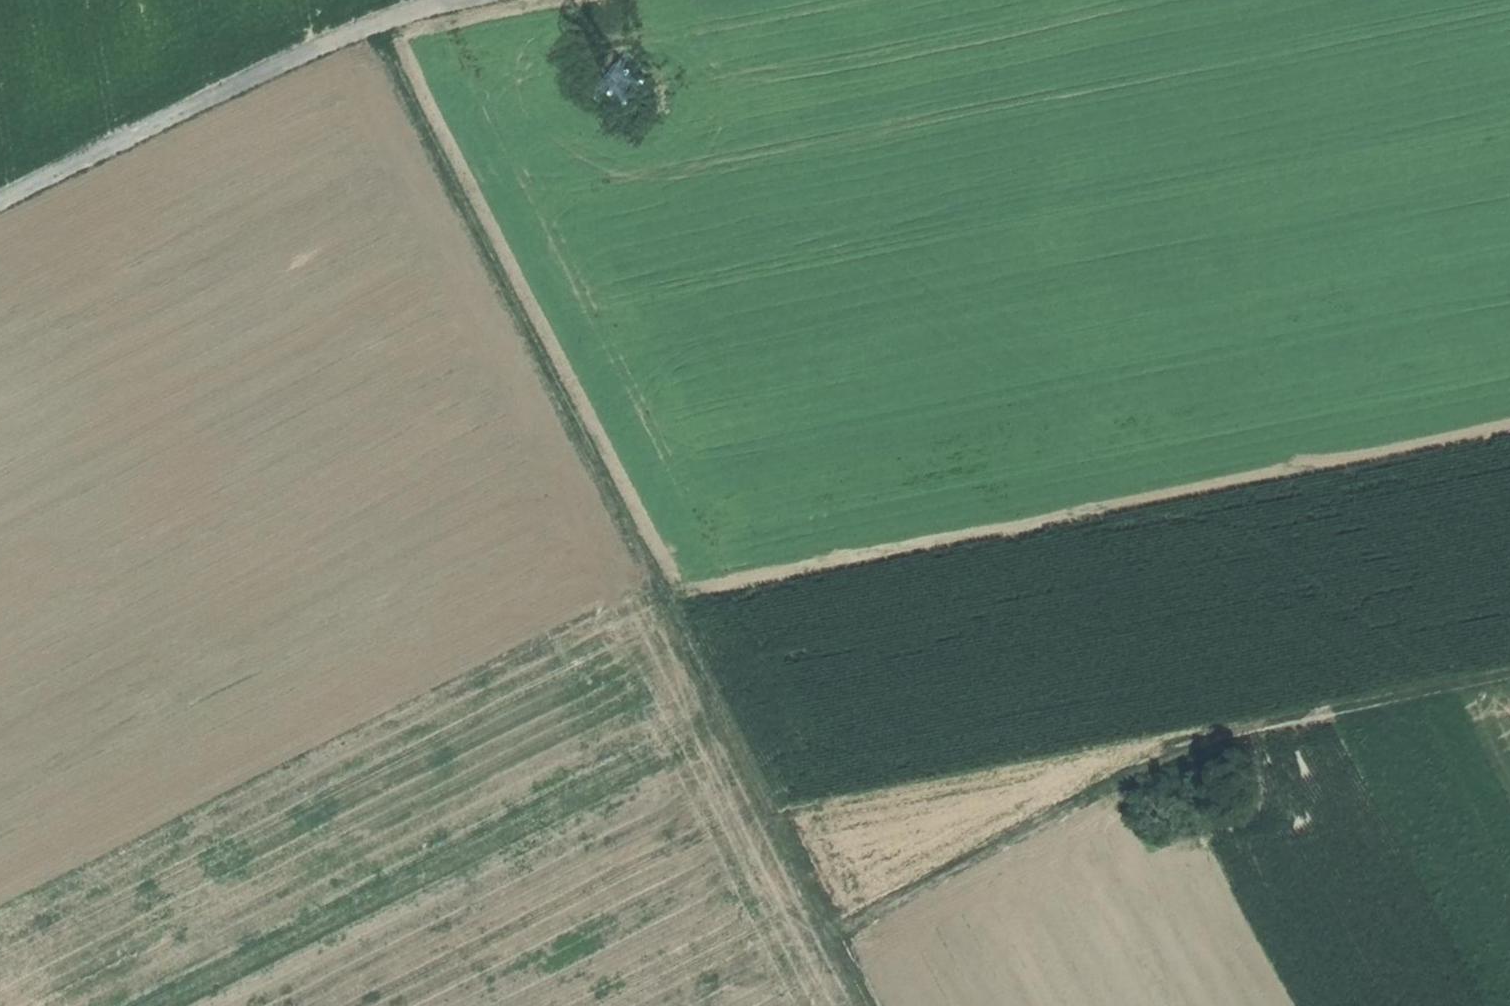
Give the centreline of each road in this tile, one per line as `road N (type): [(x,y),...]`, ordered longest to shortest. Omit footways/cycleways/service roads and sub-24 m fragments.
road 1 (track): [(394,12),(859,922),(1164,758),(1284,718),(1509,671)]
road 2 (track): [(0,207),(394,12),(453,0)]

